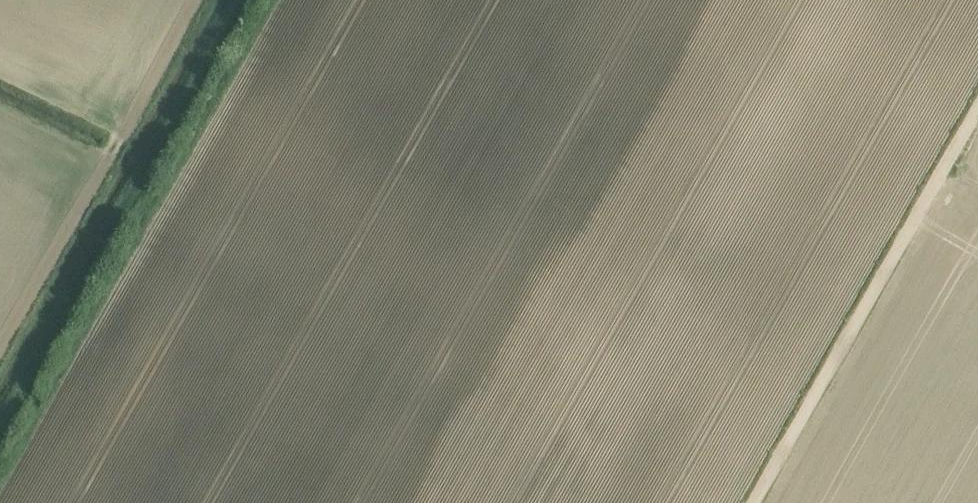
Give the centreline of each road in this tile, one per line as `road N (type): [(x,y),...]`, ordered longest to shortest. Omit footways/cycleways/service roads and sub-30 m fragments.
road 1 (track): [(248,0),(0,440)]
road 2 (track): [(977,110),(755,502)]

